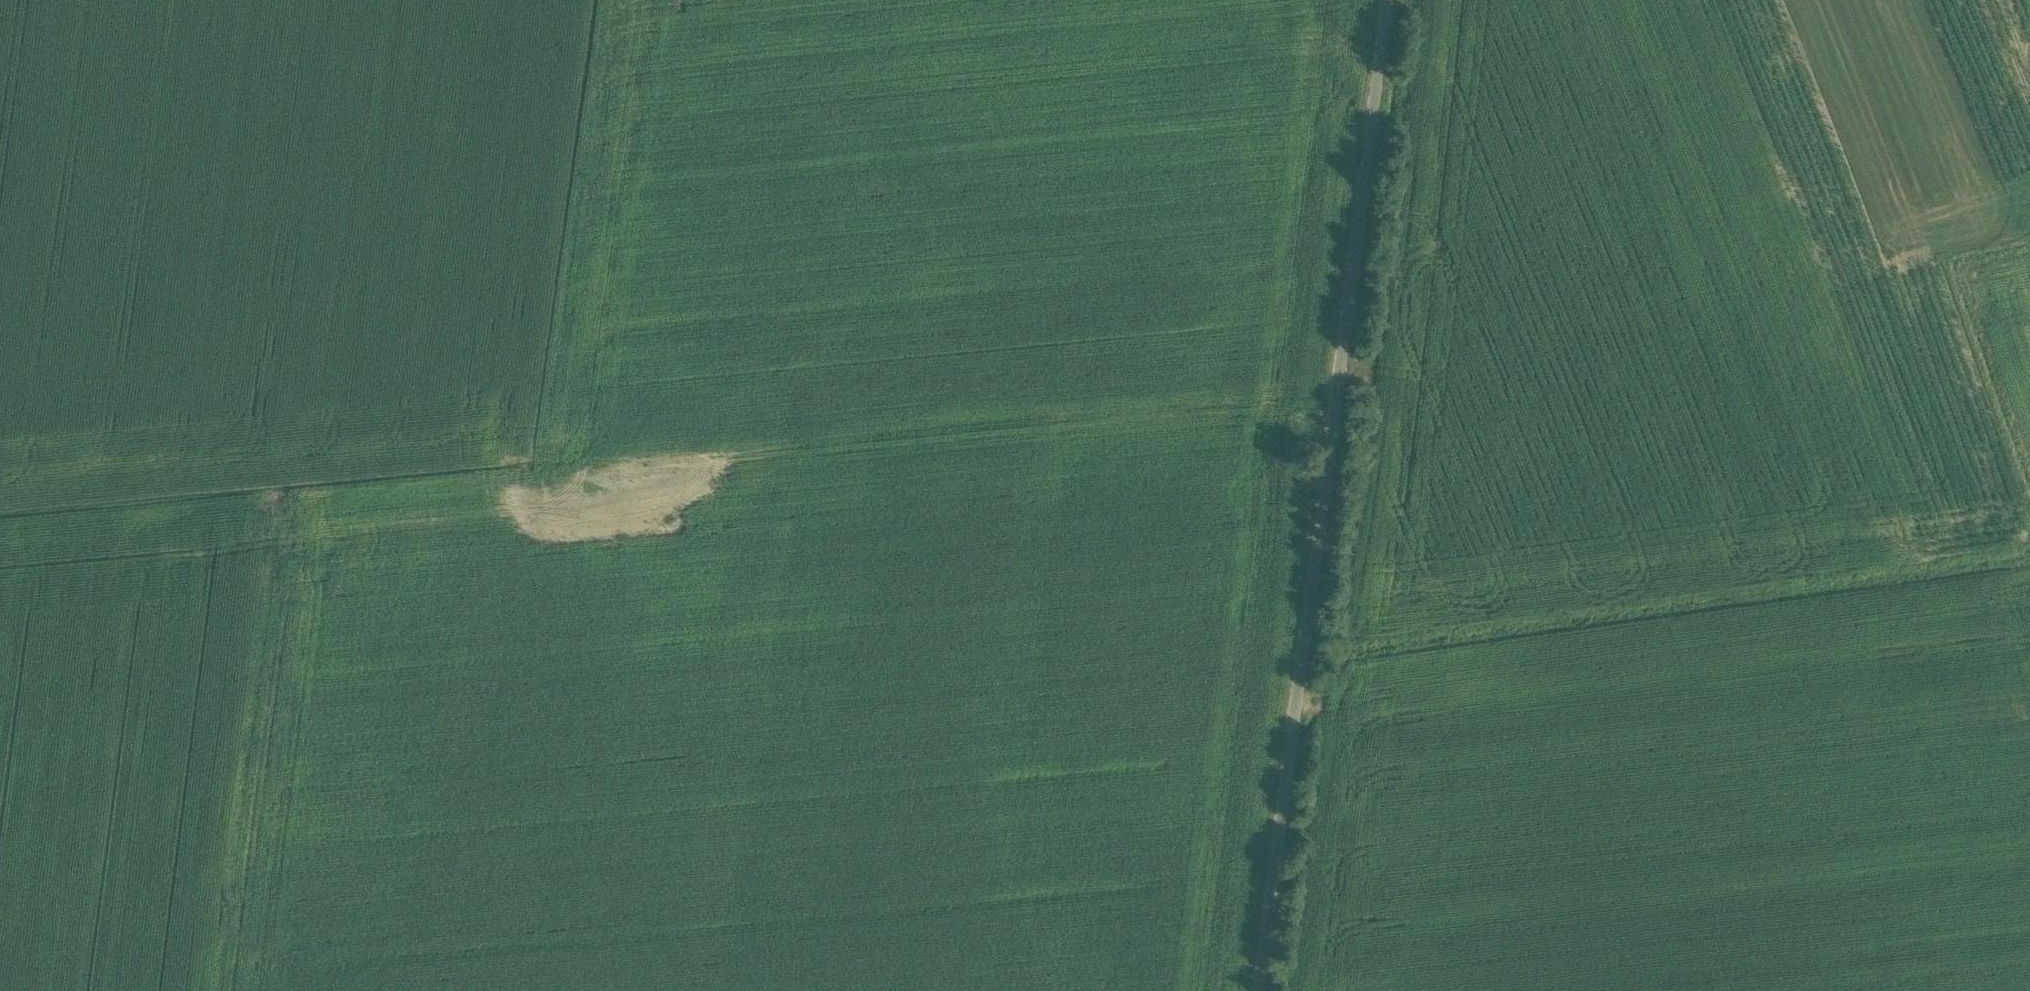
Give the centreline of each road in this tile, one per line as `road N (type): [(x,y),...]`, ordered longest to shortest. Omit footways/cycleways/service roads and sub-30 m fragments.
road 1 (track): [(1260,990),(1387,0)]

